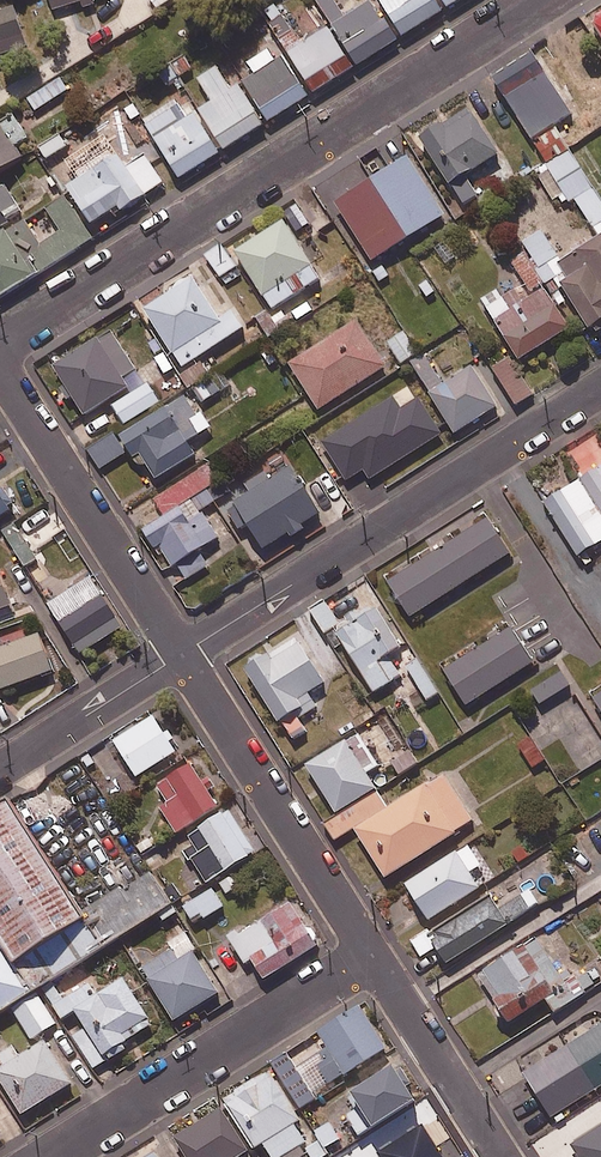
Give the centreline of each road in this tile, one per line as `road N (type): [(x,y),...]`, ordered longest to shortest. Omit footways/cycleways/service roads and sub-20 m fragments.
road 1 (residential): [(543,0),(0,347)]
road 2 (residential): [(600,389),(182,655)]
road 3 (residential): [(47,1156),(369,951)]
road 4 (residential): [(182,655),(369,951)]
road 5 (residential): [(0,366),(182,655)]
road 6 (residential): [(369,951),(500,1156)]
road 7 (residential): [(182,655),(0,769)]

